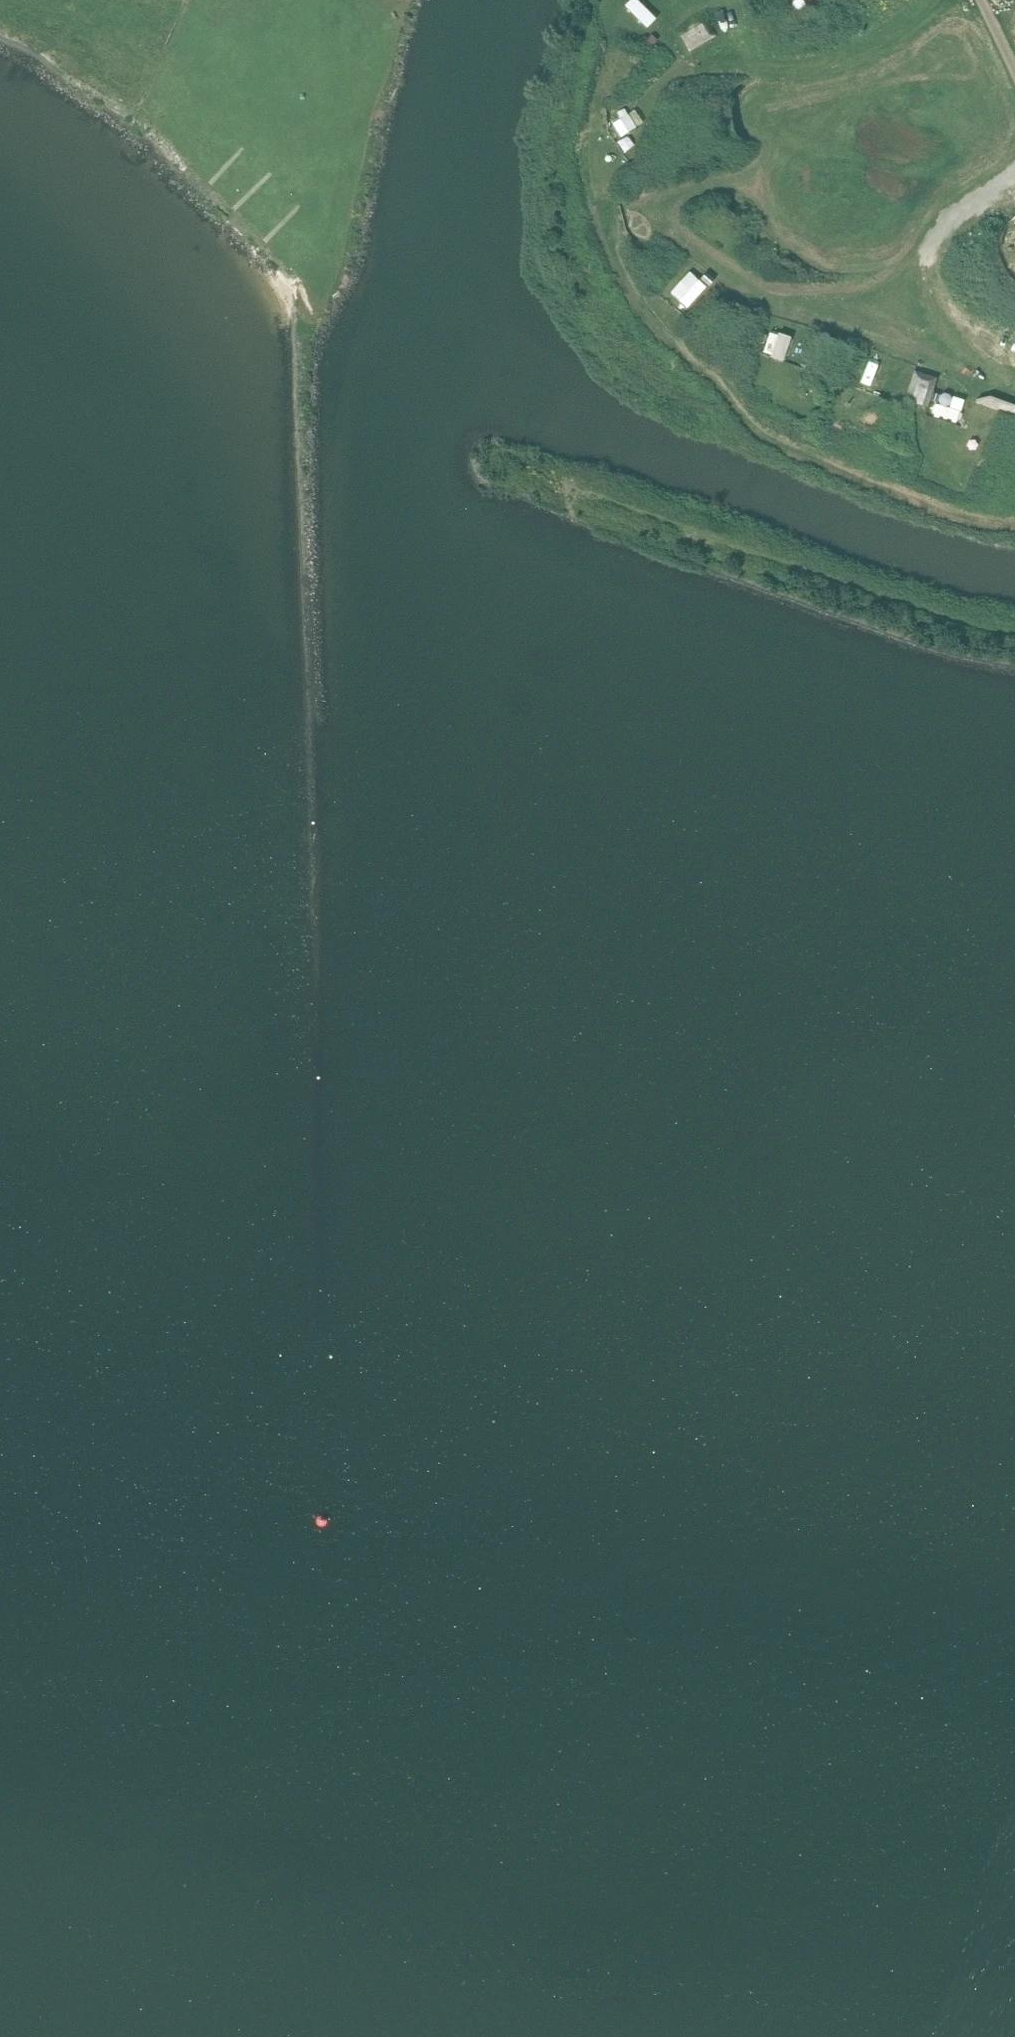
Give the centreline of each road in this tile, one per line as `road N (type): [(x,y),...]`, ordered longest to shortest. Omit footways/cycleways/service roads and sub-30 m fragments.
road 1 (track): [(927,262),(928,289),(950,328),(1014,375)]
road 2 (track): [(927,262),(947,224),(1014,180)]

